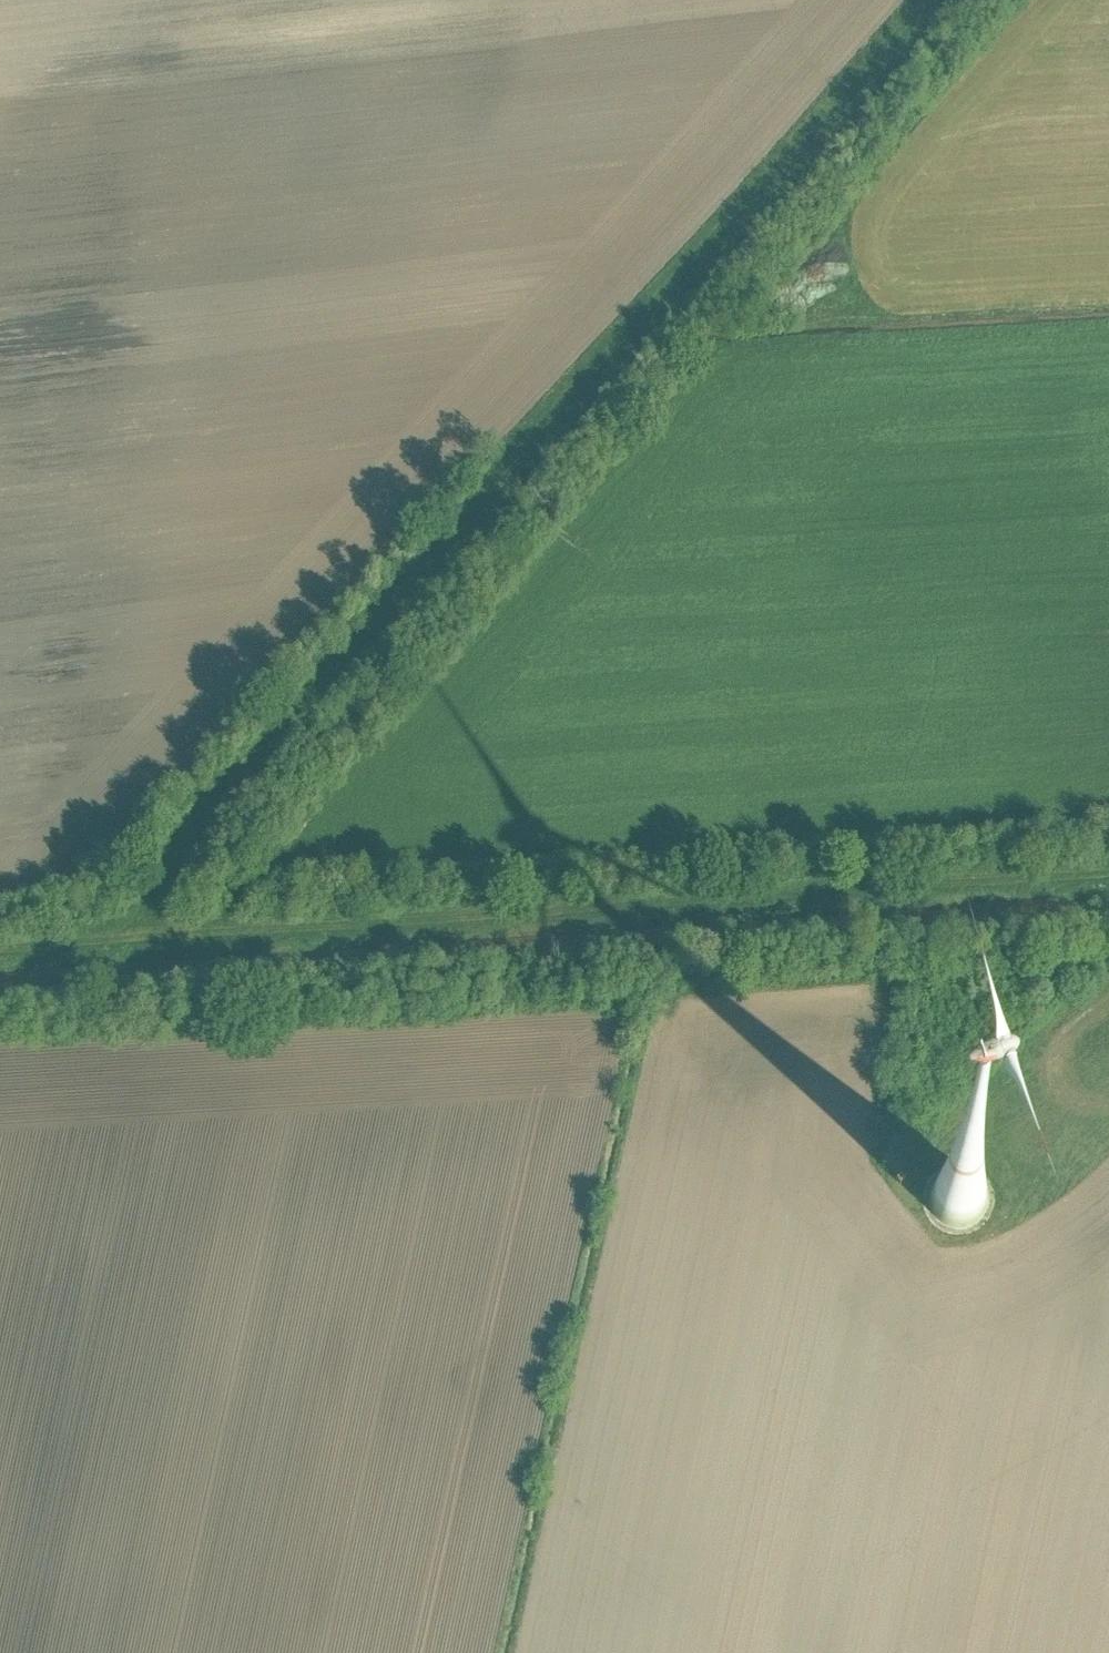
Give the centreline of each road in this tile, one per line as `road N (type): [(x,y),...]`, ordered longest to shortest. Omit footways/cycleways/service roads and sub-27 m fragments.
road 1 (track): [(997,1177),(1108,1075)]

